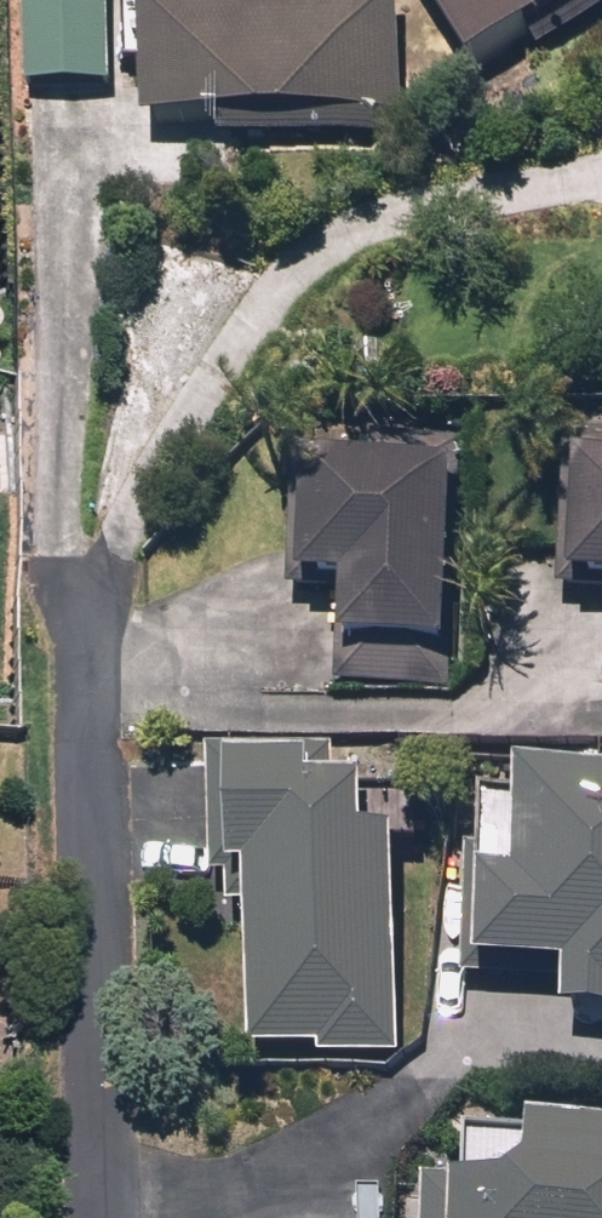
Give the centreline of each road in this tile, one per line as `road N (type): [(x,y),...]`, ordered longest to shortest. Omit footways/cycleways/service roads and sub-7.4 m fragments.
road 1 (residential): [(80,1217),(75,531)]

